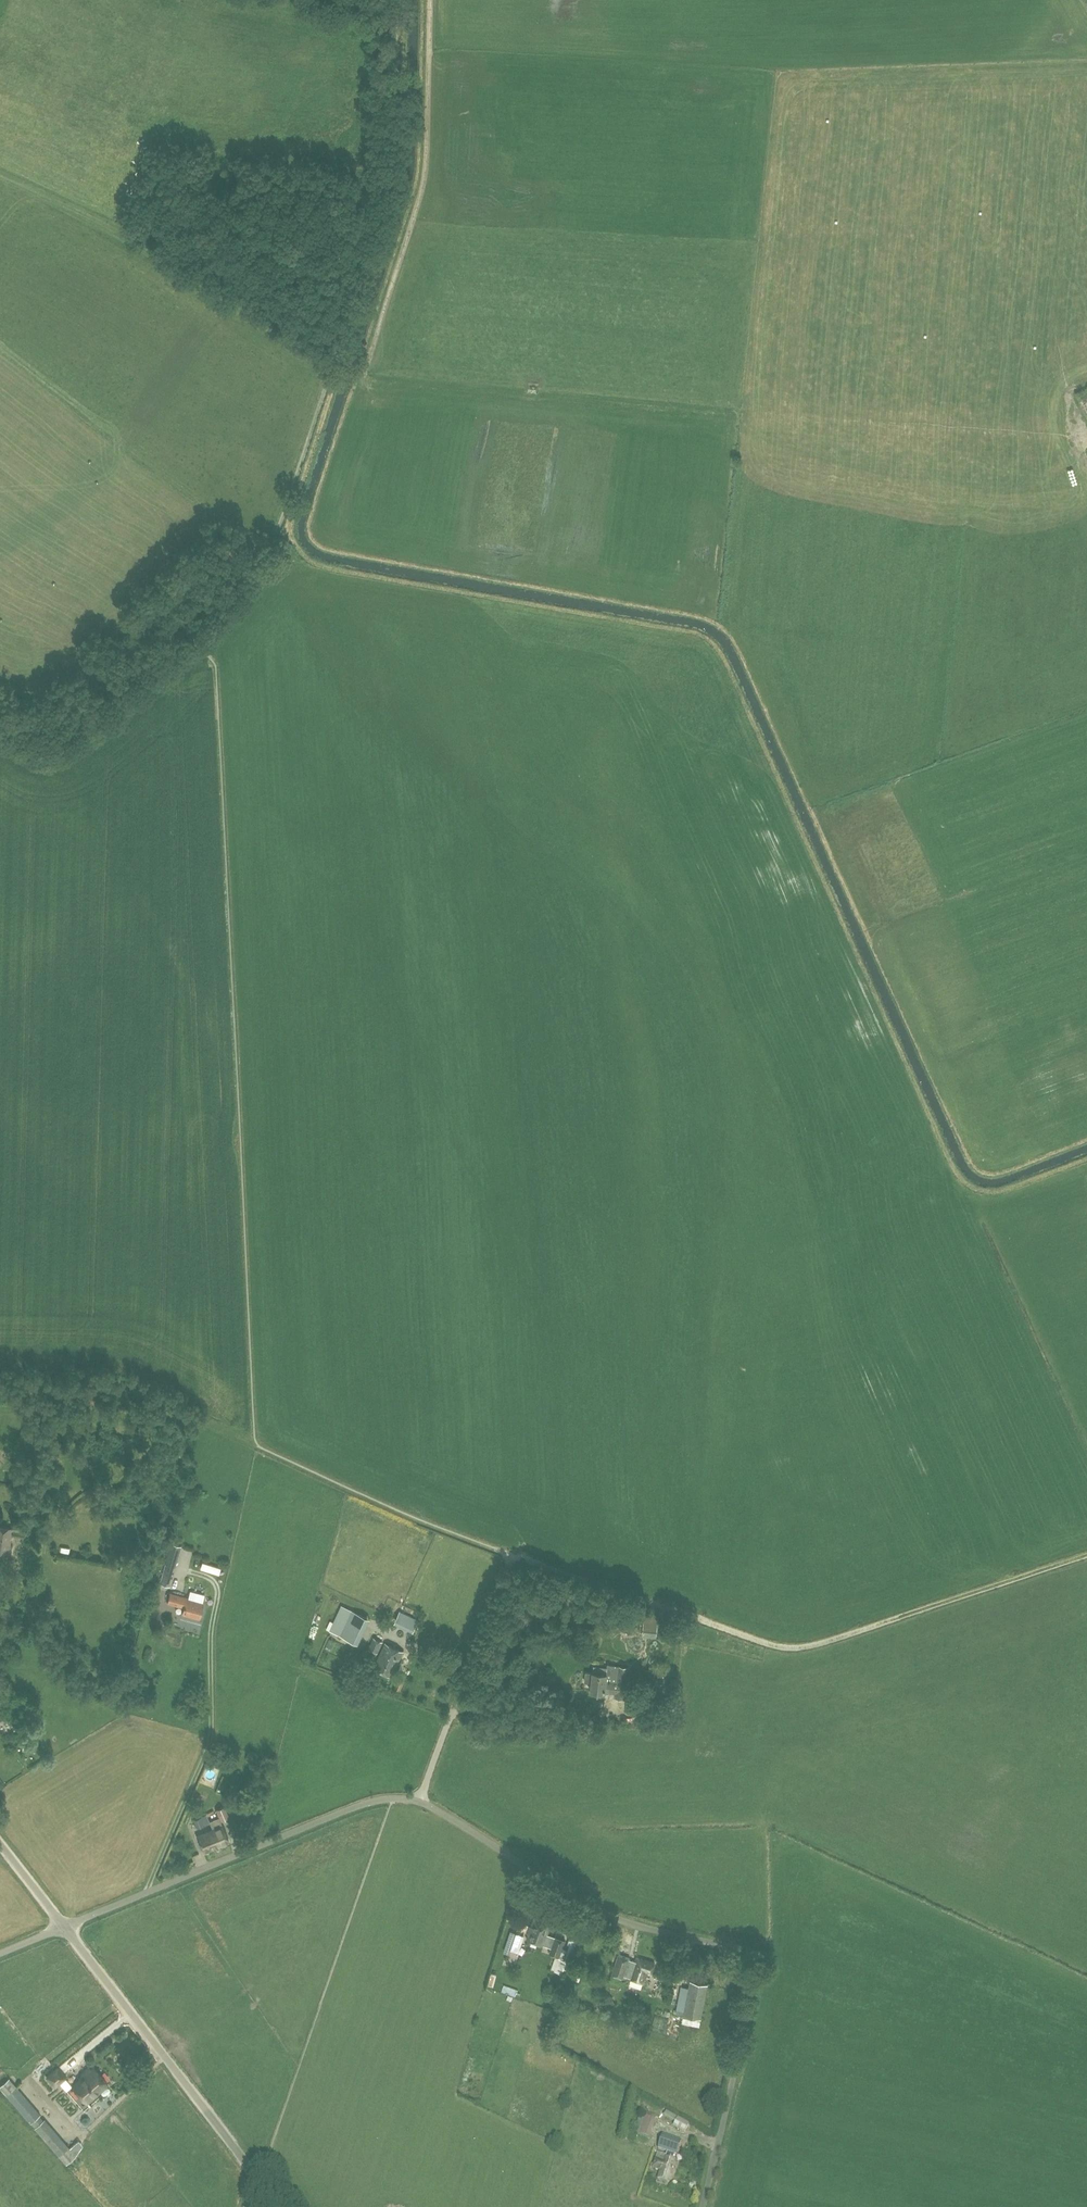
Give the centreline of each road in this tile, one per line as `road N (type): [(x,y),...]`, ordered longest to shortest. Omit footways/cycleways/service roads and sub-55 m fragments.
road 1 (unclassified): [(702,2206),(759,1956),(619,1922),(431,1805),(367,1803),(61,1925)]
road 2 (unclassified): [(257,2176),(61,1925)]
road 3 (track): [(421,1801),(508,1552)]

